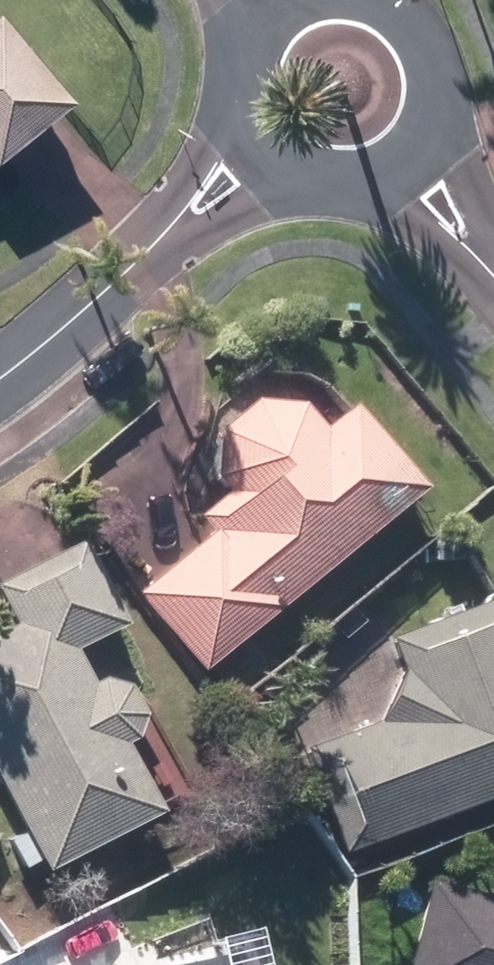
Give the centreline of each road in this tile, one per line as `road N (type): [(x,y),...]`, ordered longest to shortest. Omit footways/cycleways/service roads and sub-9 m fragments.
road 1 (residential): [(255,139),(74,318),(0,372)]
road 2 (residential): [(412,152),(380,171),(336,179),(299,171),(255,139)]
road 3 (residential): [(420,0),(435,17),(449,72),(442,109),(412,152)]
road 4 (residential): [(255,139),(237,106),(232,54),(261,0)]
road 5 (residential): [(412,152),(493,256)]

